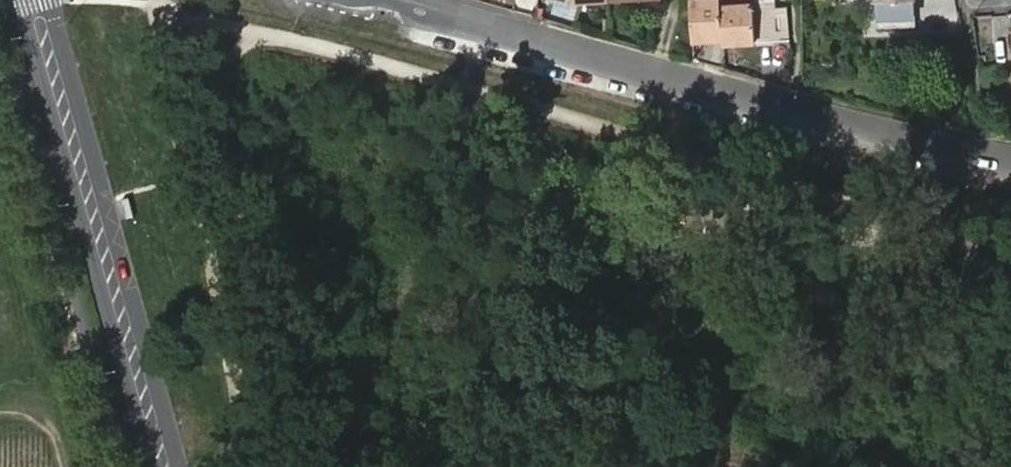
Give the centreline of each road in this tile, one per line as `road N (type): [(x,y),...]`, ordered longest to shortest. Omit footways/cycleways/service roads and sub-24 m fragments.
road 1 (residential): [(406,0),(1010,154)]
road 2 (secondary): [(165,466),(37,0)]

